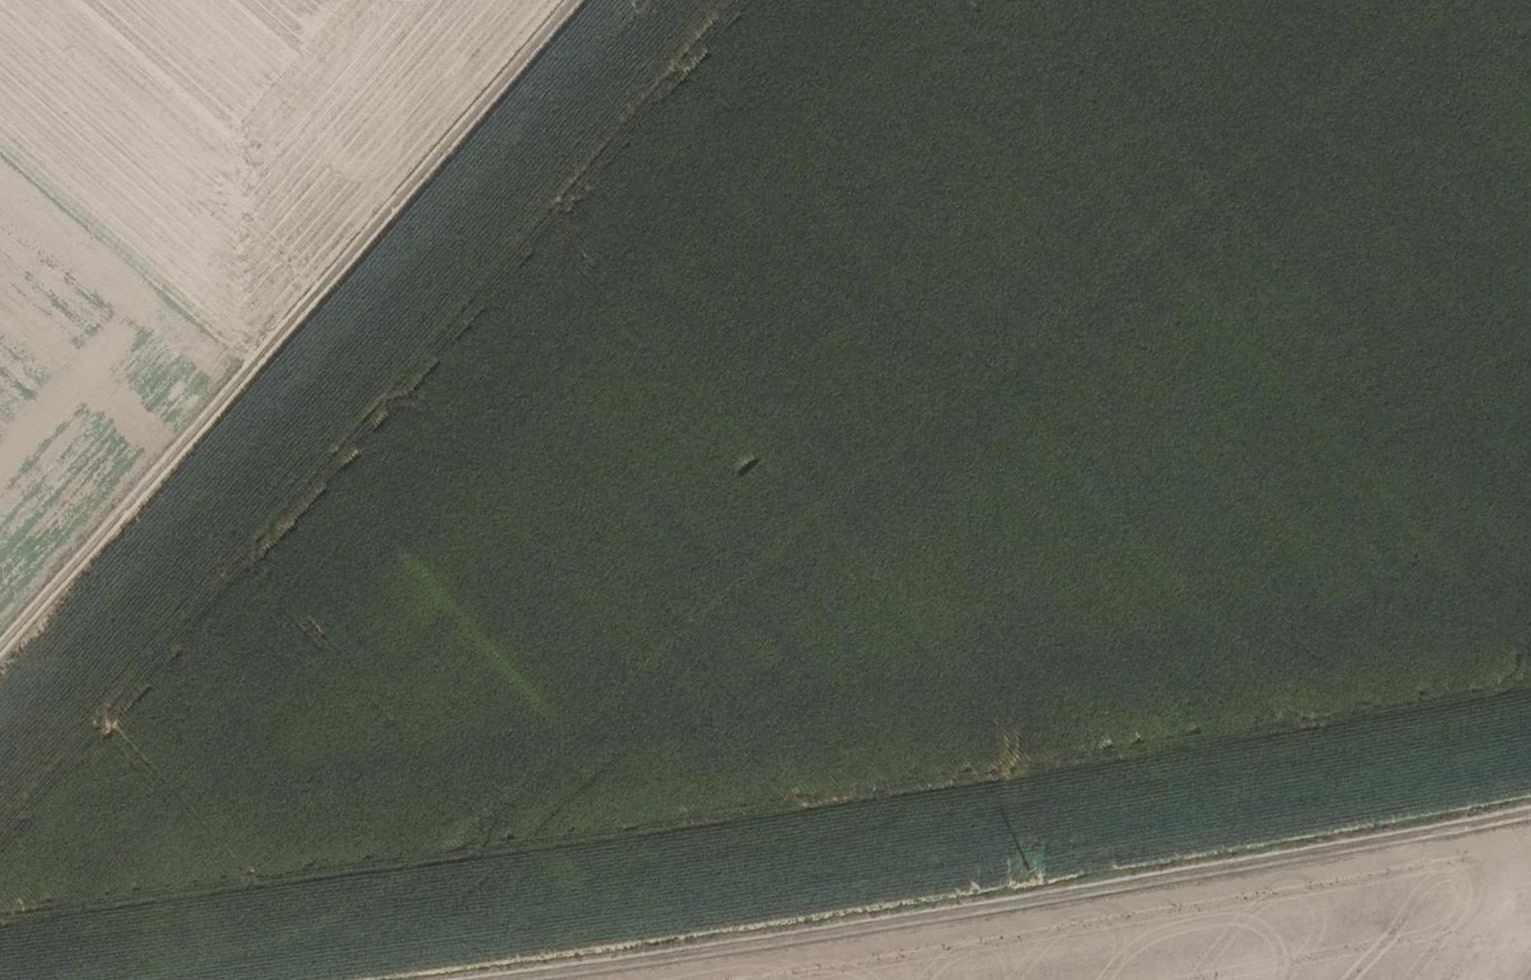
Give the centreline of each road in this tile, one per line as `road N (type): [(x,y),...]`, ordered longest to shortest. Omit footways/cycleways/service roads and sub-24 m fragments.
road 1 (track): [(1530,817),(470,979)]
road 2 (track): [(570,0),(0,643)]

